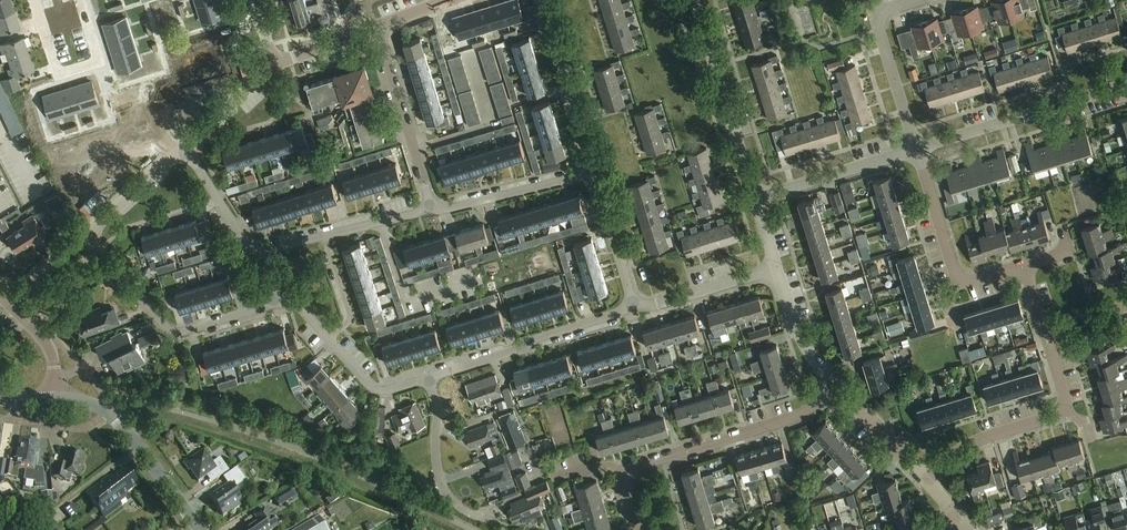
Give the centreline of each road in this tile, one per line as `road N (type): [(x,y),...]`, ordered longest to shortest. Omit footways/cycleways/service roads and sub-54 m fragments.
road 1 (residential): [(640,529),(625,482),(632,469),(799,416),(834,388)]
road 2 (residential): [(276,304),(172,332),(88,233)]
road 3 (residential): [(916,149),(1126,86)]
road 4 (residential): [(634,306),(429,379)]
road 5 (residential): [(1026,271),(961,285),(916,149)]
road 6 (unclassified): [(756,200),(694,0)]
road 7 (tertiary): [(199,529),(109,413),(55,398)]
road 8 (residential): [(922,0),(875,15),(916,149)]
road 9 (residential): [(430,206),(378,27)]
road 10 (residential): [(588,174),(539,0)]
road 11 (residential): [(756,200),(916,149)]
road 12 (residential): [(430,206),(447,209),(588,174)]
road 13 (residential): [(482,518),(444,491),(429,379)]
road 14 (residential): [(926,480),(982,439),(1065,412)]
road 15 (residential): [(776,269),(634,306)]
road 16 (residential): [(634,306),(588,174)]
road 17 (unclassified): [(834,388),(796,328),(776,269)]
road 18 (unclassified): [(926,480),(834,388)]
road 19 (unclassified): [(88,233),(186,148)]
road 20 (residential): [(259,251),(186,148)]
road 21 (unclassified): [(186,148),(276,65)]
road 22 (residential): [(429,379),(384,392),(330,340)]

